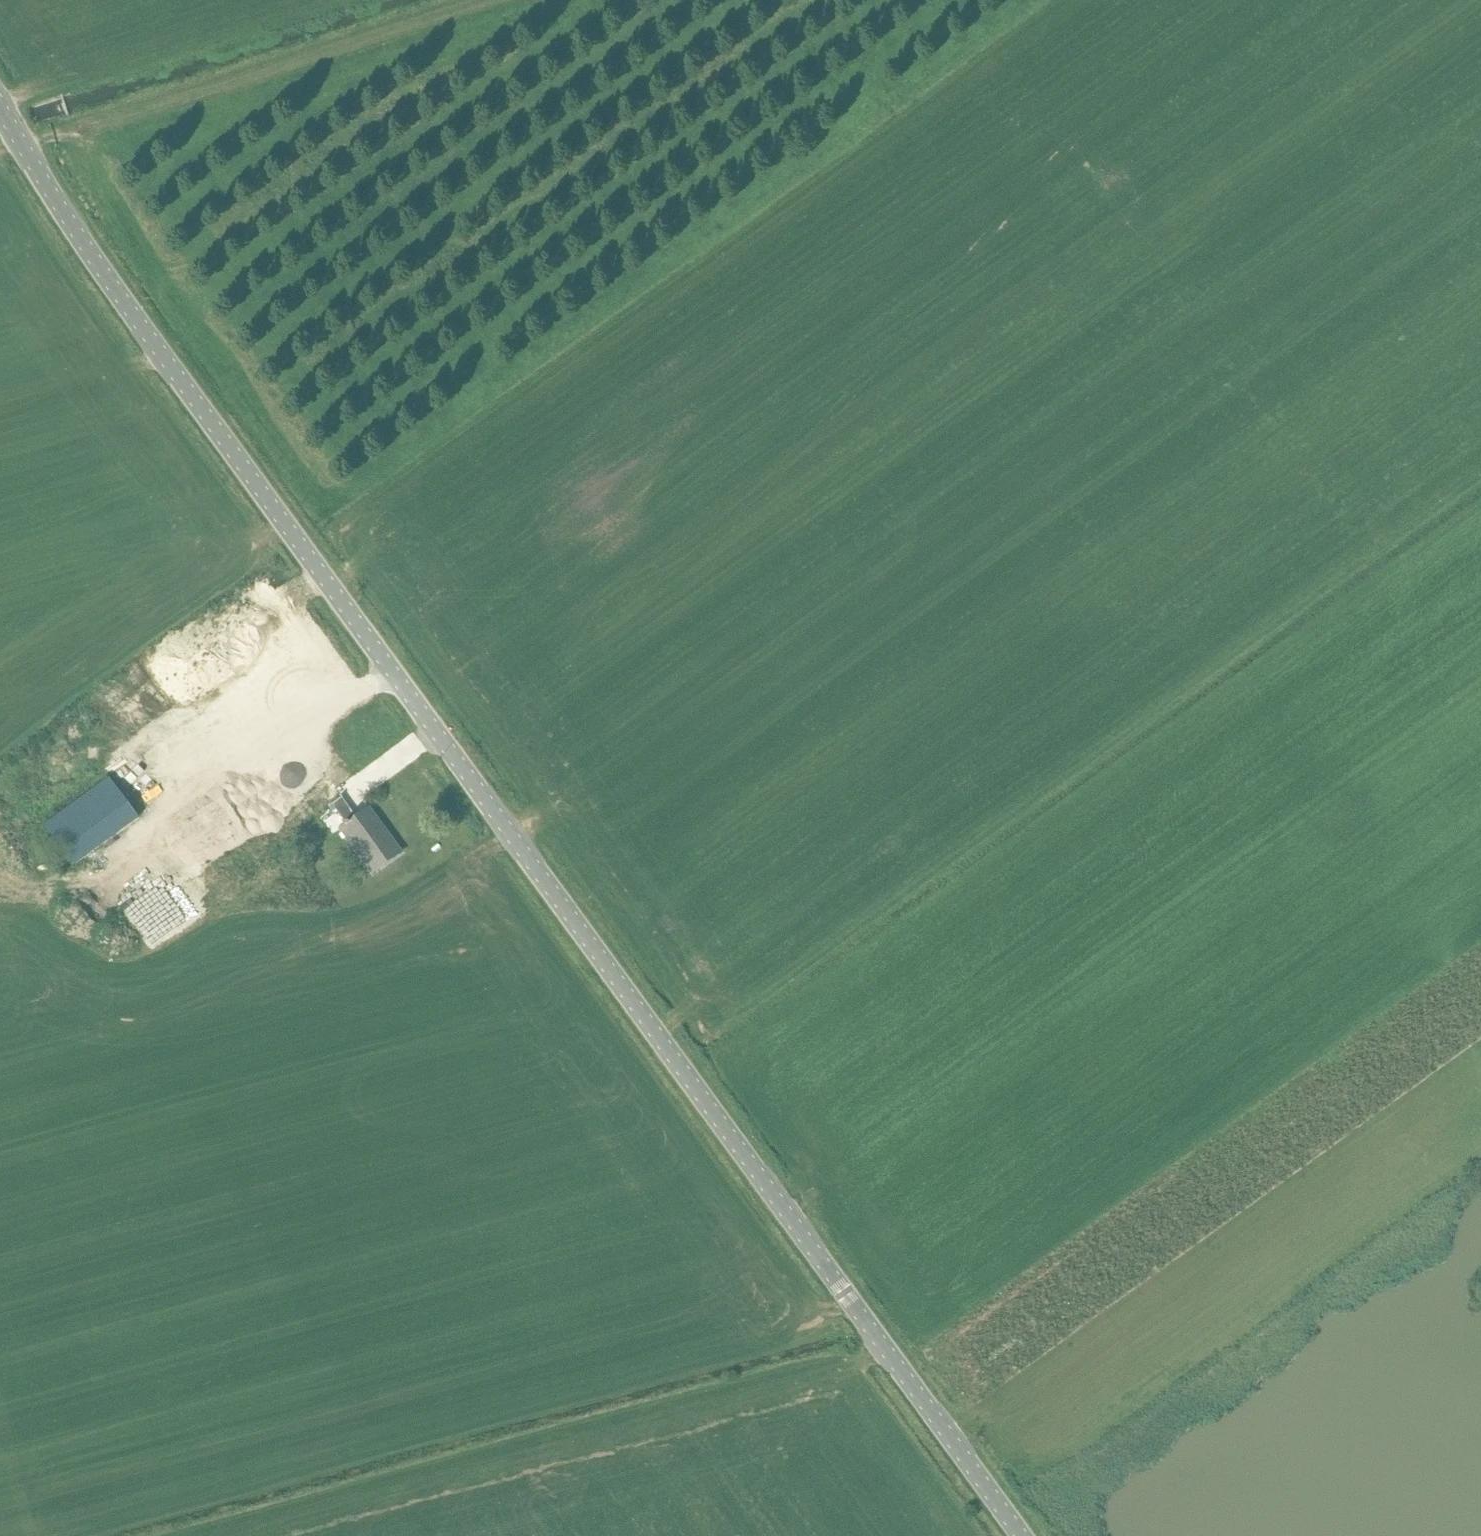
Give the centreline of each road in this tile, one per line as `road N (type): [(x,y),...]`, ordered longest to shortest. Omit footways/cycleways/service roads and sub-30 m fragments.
road 1 (tertiary): [(1021,1535),(57,209),(0,106)]

